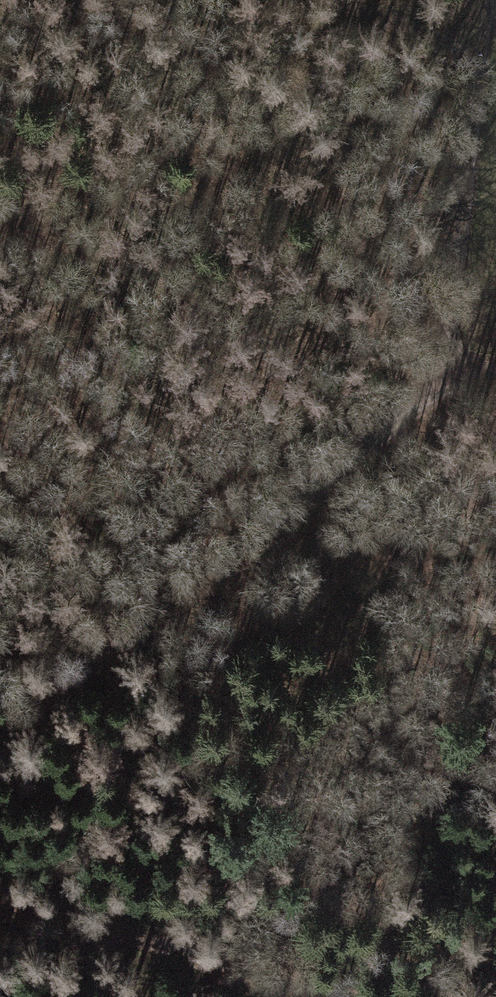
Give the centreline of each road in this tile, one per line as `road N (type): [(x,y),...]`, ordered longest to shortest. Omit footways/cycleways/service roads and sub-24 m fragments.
road 1 (track): [(0,718),(110,657),(462,371),(495,367)]
road 2 (track): [(462,371),(481,48),(490,0)]
road 3 (track): [(0,894),(351,996)]
road 4 (track): [(337,0),(481,48)]

